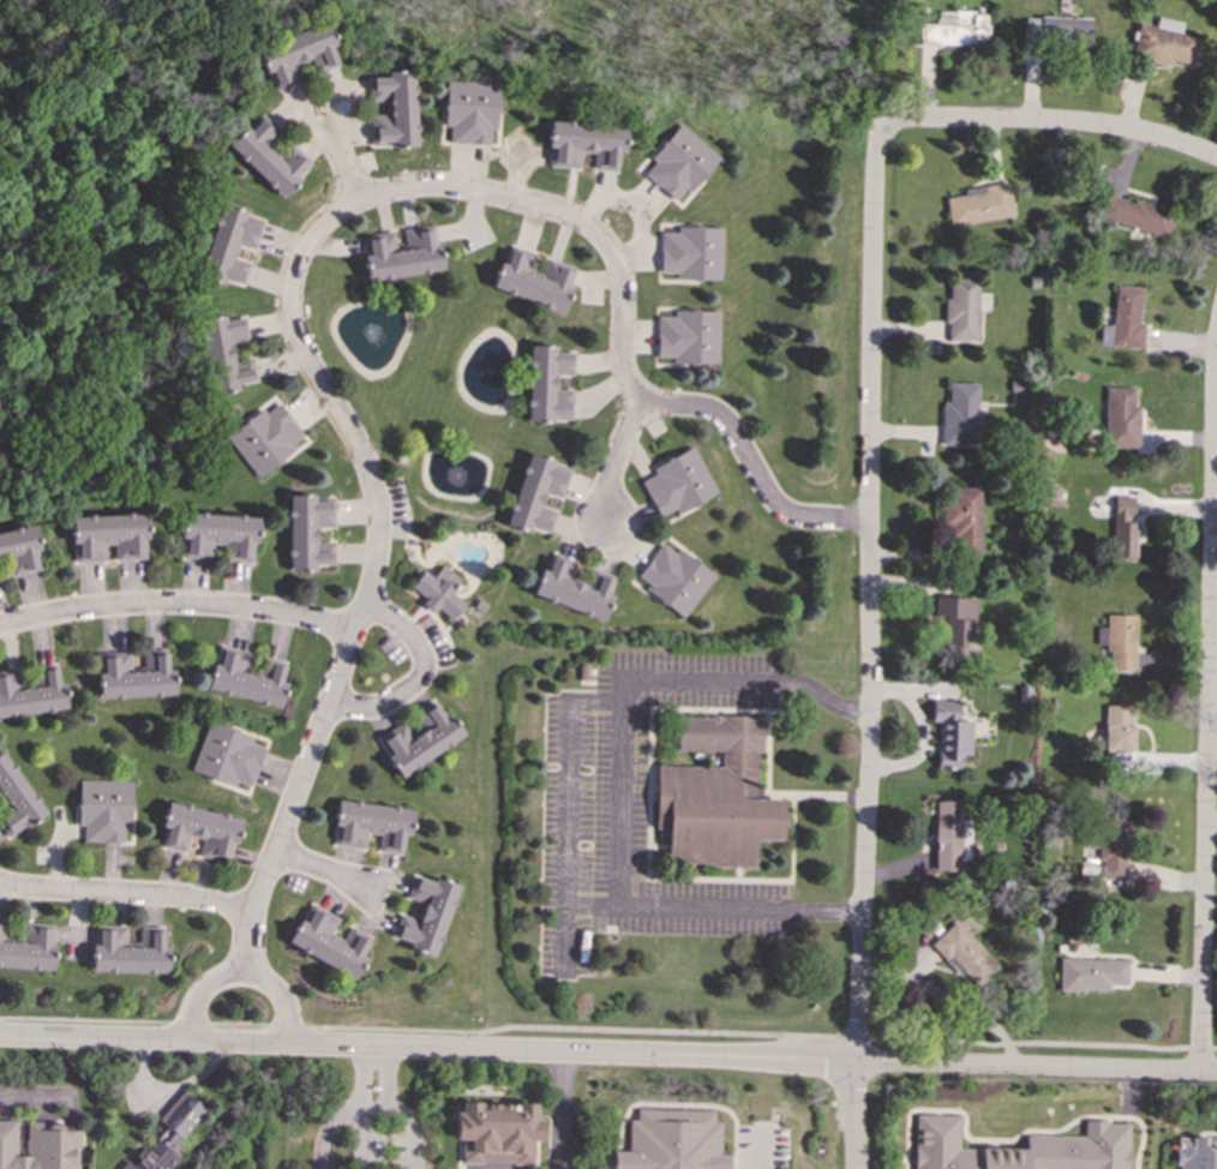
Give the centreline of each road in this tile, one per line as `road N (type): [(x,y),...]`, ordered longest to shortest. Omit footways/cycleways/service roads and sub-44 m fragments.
road 1 (residential): [(867,520),(803,514),(769,498),(720,418),(643,402),(624,371),(623,290),(613,259),(576,220),(460,190),(421,188),(372,197),(324,224),(293,276),(290,325),(365,462),(378,515),(374,569),(250,915),(241,975)]
road 2 (residential): [(0,1036),(1199,1068)]
road 3 (residential): [(886,0),(888,124),(875,143),(873,212),(870,736),(854,1168)]
road 4 (residential): [(1199,1068),(1216,337)]
road 5 (residential): [(352,634),(181,605),(82,610),(0,629)]
road 6 (residential): [(1216,160),(1092,126),(888,124)]
road 7 (residential): [(0,884),(197,901),(250,915)]
road 8 (residential): [(329,705),(376,709),(420,679),(422,660),(403,631),(364,610)]
road 9 (residential): [(643,402),(610,478),(604,516)]

